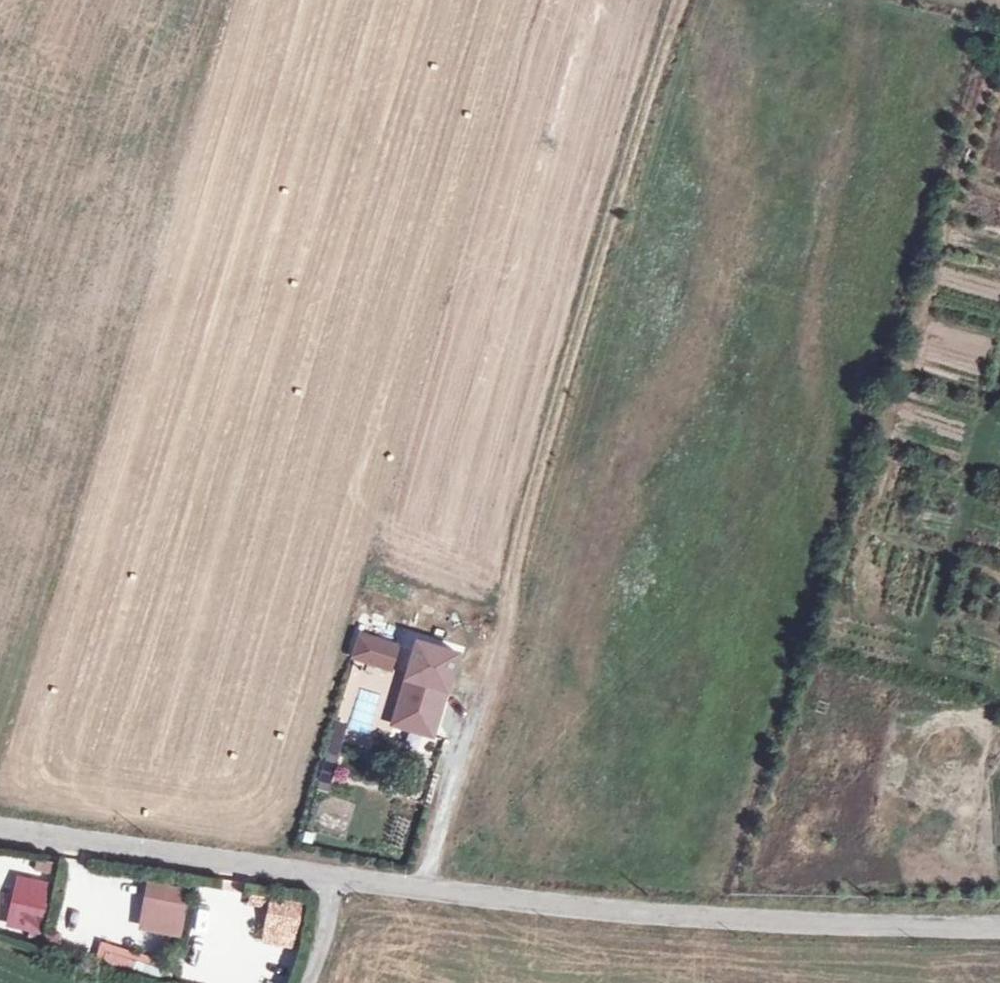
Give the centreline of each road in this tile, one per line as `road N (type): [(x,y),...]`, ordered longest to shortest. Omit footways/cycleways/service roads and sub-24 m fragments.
road 1 (unclassified): [(336,867),(646,909),(999,922)]
road 2 (unclassified): [(0,822),(336,867)]
road 3 (unclassified): [(336,867),(292,982)]

